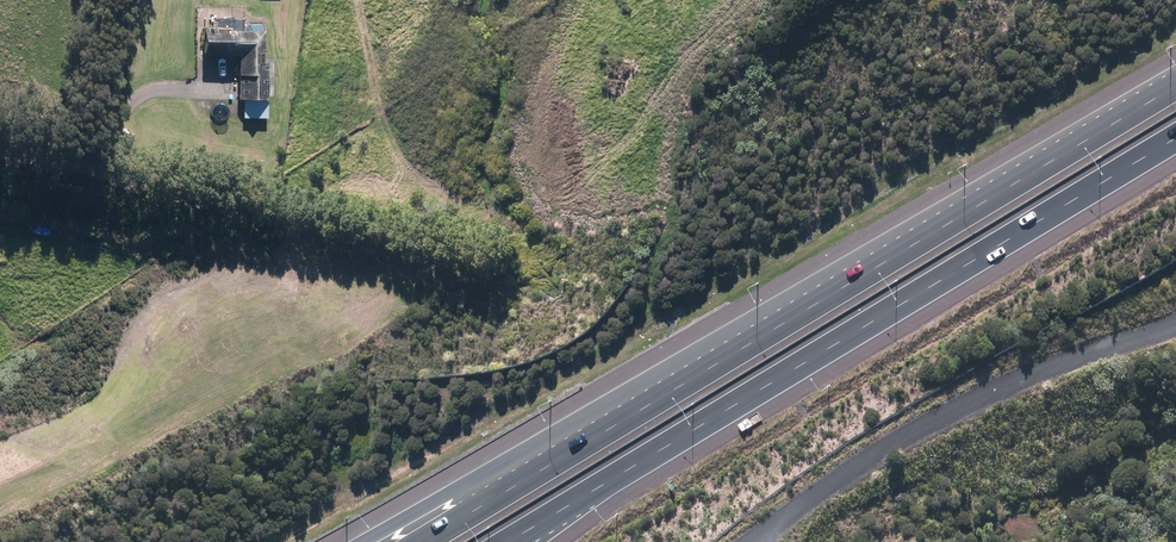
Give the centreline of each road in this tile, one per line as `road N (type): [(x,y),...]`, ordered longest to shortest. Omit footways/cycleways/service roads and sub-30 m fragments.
road 1 (motorway): [(567,455),(1175,77)]
road 2 (motorway): [(1175,138),(595,490)]
road 3 (track): [(753,541),(880,450),(1039,373),(1175,326)]
road 4 (track): [(0,163),(83,179),(148,106),(210,84)]
road 5 (motorway): [(375,541),(567,455)]
road 6 (motorway): [(418,541),(567,455)]

